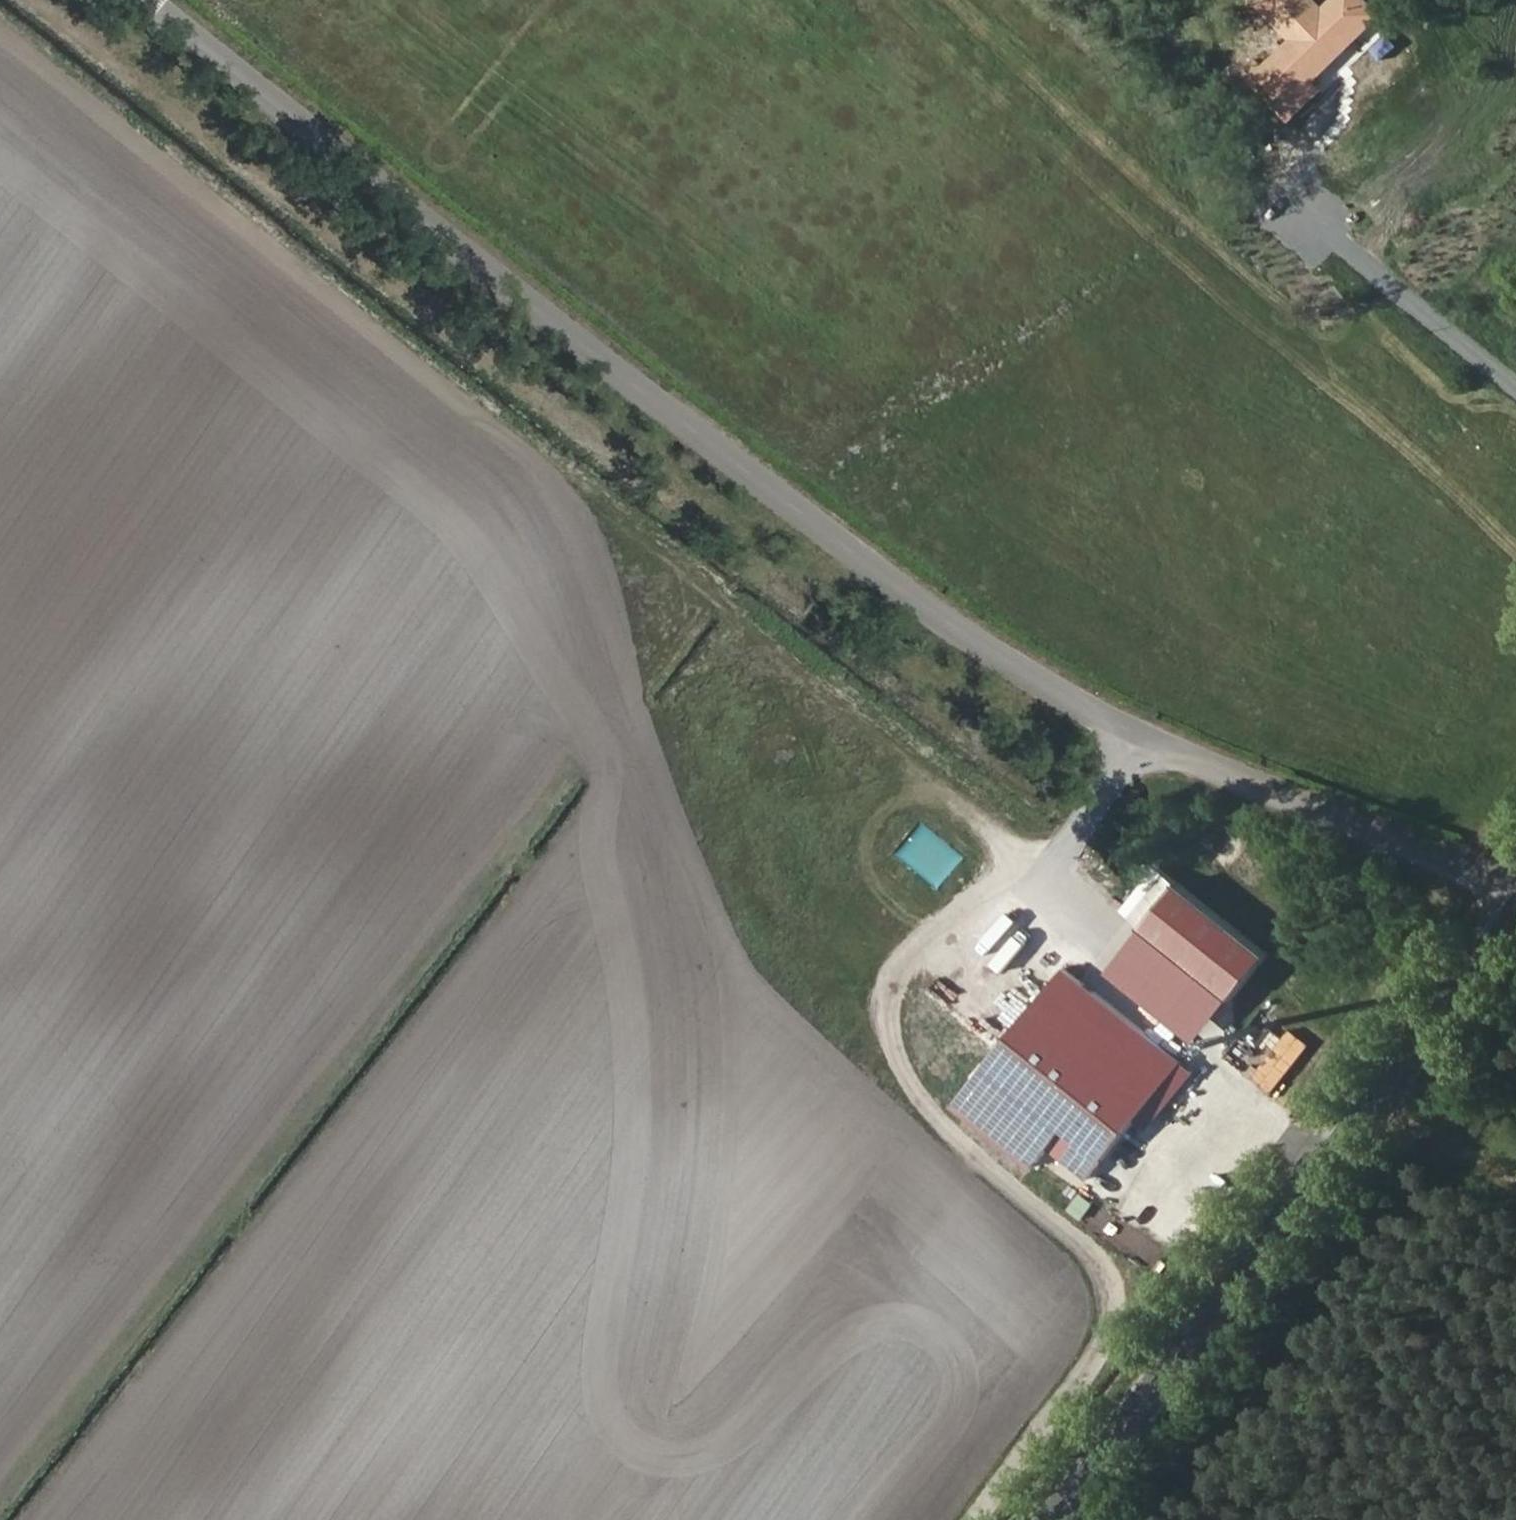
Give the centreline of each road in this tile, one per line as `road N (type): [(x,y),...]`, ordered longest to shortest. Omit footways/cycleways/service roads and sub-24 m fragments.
road 1 (primary): [(1515,937),(1072,1519)]
road 2 (track): [(1515,1156),(1405,1084)]

